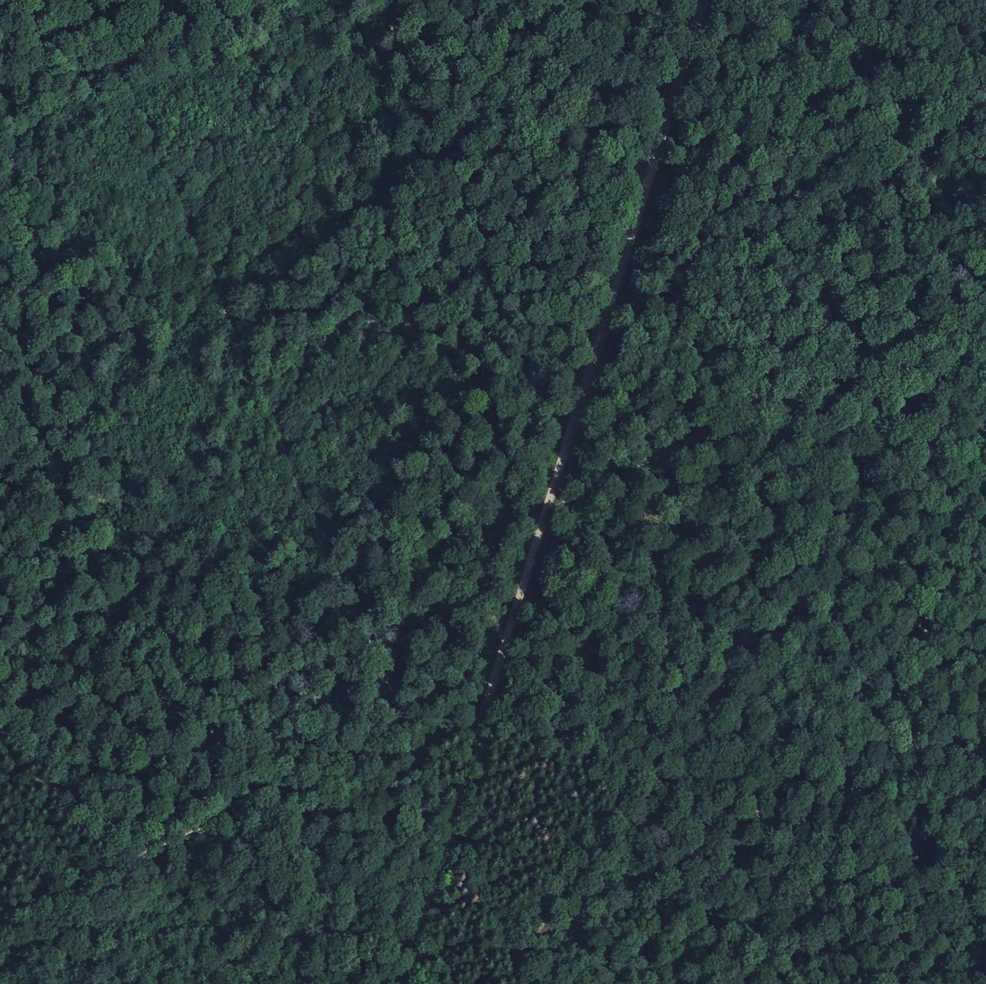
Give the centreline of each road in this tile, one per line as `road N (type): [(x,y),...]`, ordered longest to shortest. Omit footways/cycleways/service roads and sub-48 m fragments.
road 1 (track): [(478,728),(695,0)]
road 2 (track): [(403,983),(478,728)]

